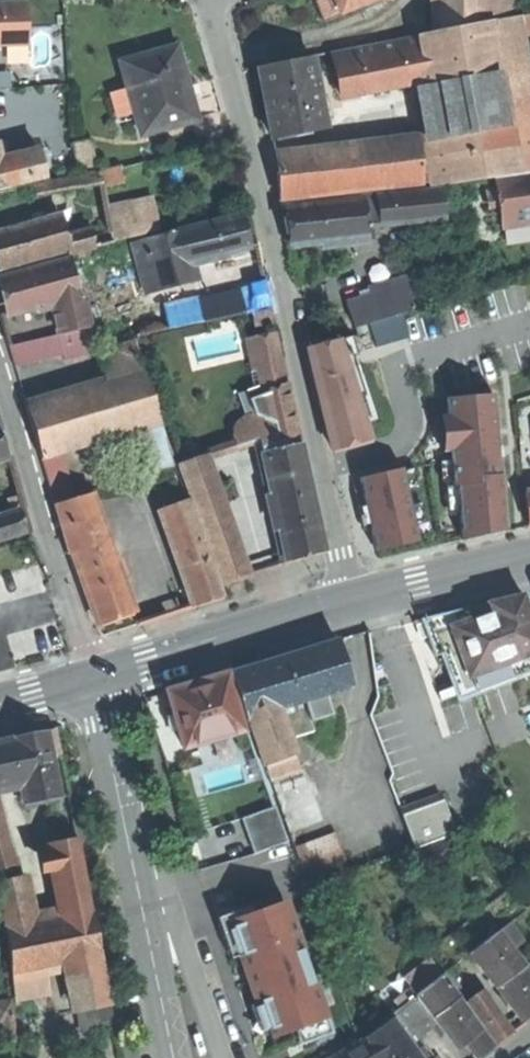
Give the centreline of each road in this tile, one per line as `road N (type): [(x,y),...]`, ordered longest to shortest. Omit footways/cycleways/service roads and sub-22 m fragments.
road 1 (residential): [(355,599),(213,11),(222,0)]
road 2 (residential): [(0,383),(93,676)]
road 3 (tertiary): [(355,599),(93,676)]
road 4 (residential): [(220,1057),(171,897),(136,872)]
road 5 (residential): [(93,676),(136,872)]
road 6 (residential): [(136,872),(176,1057)]
road 7 (tertiary): [(529,558),(355,599)]

